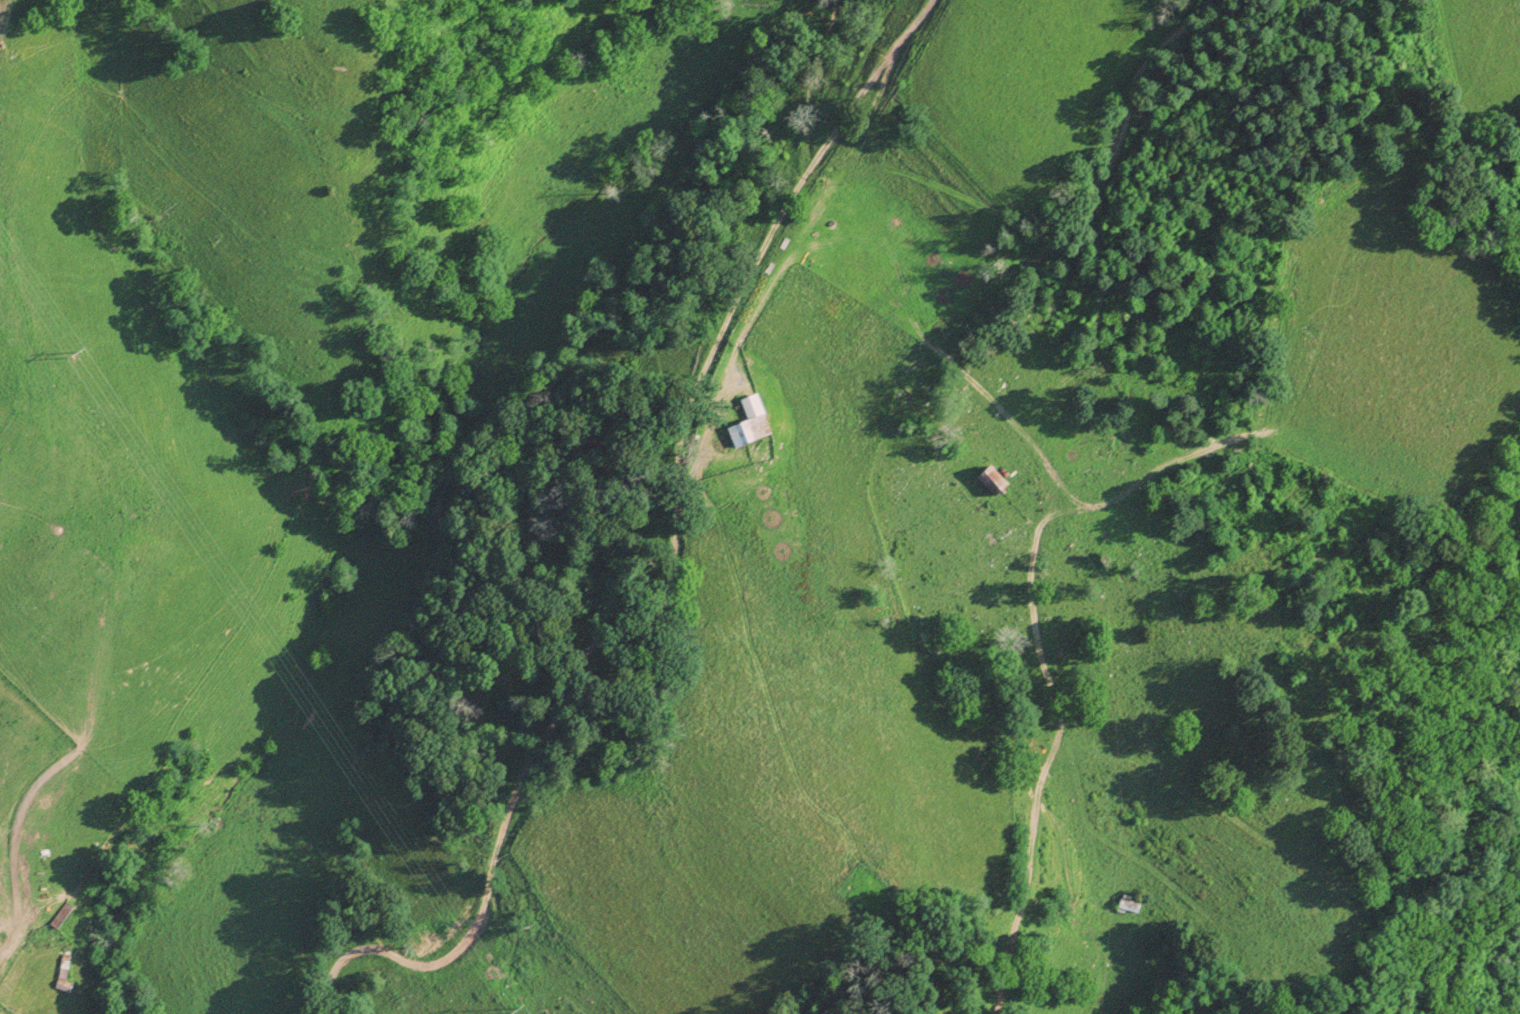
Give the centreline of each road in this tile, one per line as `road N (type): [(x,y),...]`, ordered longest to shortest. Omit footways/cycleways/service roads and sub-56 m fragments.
road 1 (track): [(303,1013),(329,980),(401,970),(461,932),(491,877),(550,717),(581,695),(634,691),(713,346),(767,229),(932,0)]
road 2 (track): [(1000,1013),(1037,789),(1068,741),(1107,745),(1324,883),(1334,900),(1335,994)]

